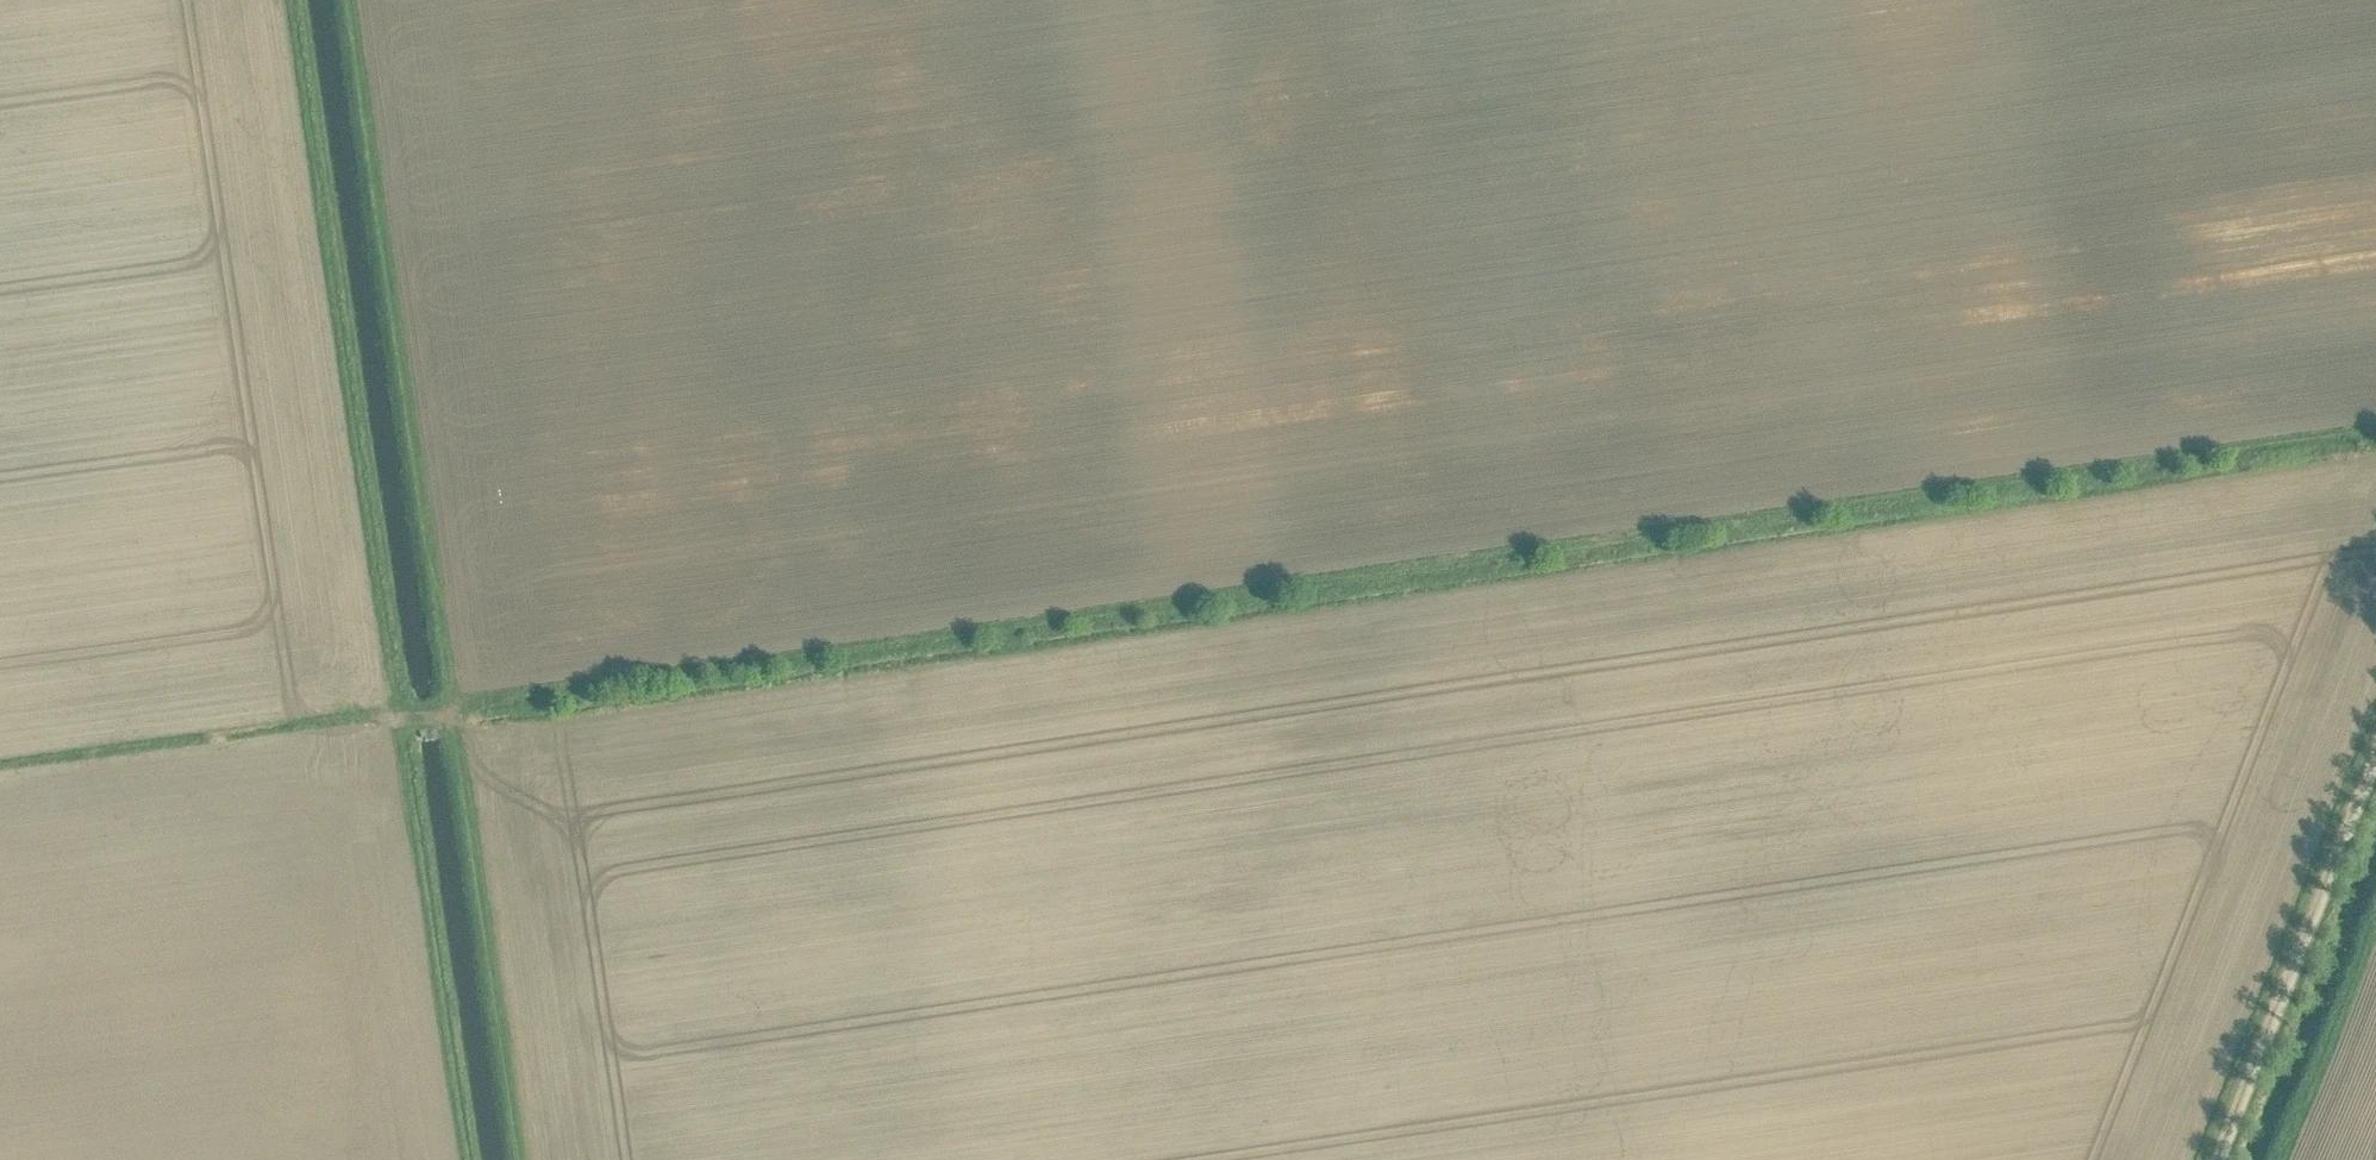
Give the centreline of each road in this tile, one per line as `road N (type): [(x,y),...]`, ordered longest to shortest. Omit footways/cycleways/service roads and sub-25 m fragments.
road 1 (track): [(521,1159),(349,0)]

